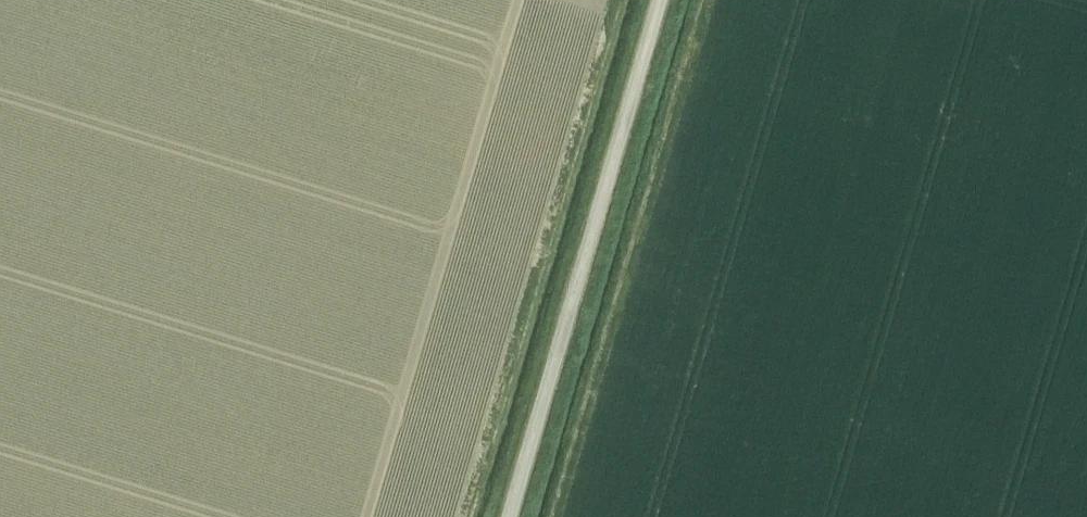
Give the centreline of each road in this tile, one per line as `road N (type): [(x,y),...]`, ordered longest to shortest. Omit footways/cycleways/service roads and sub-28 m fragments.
road 1 (tertiary): [(508,516),(660,0)]

